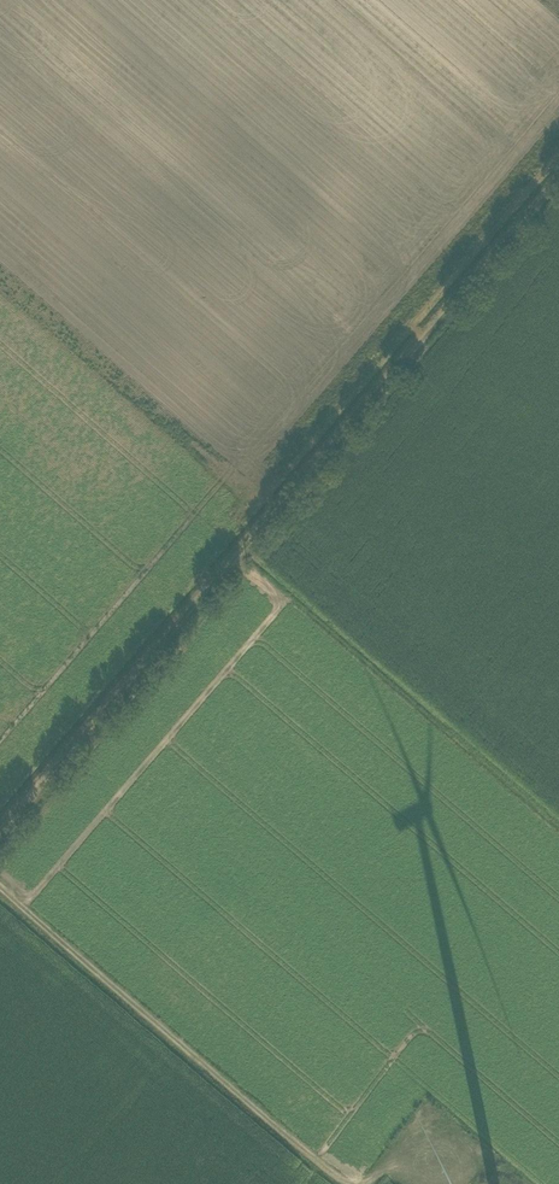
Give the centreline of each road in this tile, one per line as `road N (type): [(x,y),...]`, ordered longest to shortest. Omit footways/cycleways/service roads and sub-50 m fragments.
road 1 (track): [(558,181),(0,831)]

